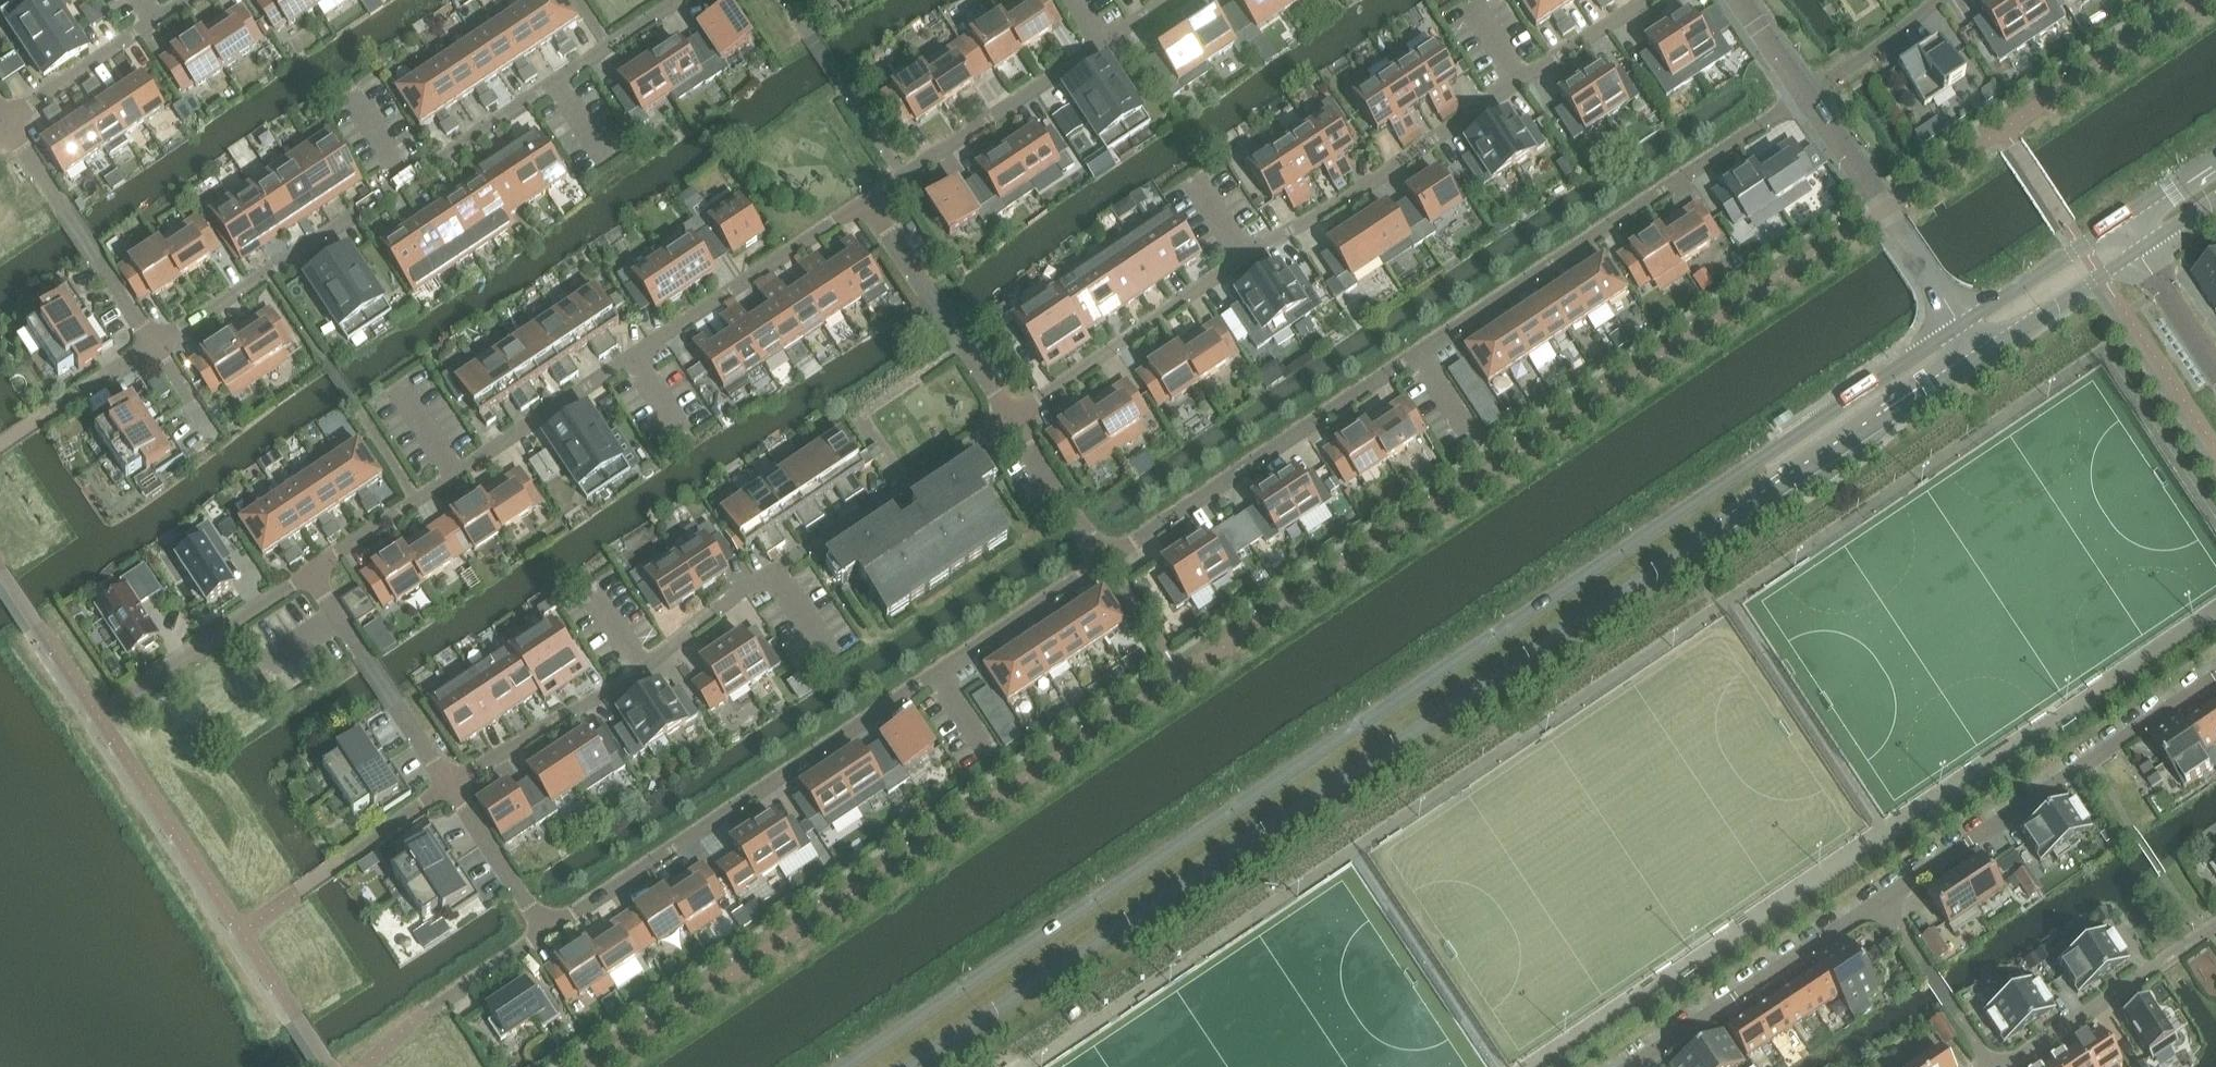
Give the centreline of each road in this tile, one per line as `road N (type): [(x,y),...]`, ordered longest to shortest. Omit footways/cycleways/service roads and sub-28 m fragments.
road 1 (secondary): [(1959,325),(845,1066)]
road 2 (secondary): [(912,1066),(1980,356)]
road 3 (residential): [(1804,100),(1101,562)]
road 4 (residential): [(1008,419),(1649,0)]
road 5 (residential): [(450,789),(1008,419)]
road 6 (residential): [(1101,562),(543,931)]
road 7 (residential): [(313,574),(866,200)]
road 8 (residential): [(158,344),(669,0)]
road 9 (residential): [(2215,674),(1879,901)]
road 10 (residential): [(866,200),(1165,0)]
road 11 (residential): [(1879,901),(1632,1066)]
road 12 (residential): [(1804,100),(1959,325)]
road 13 (residential): [(9,123),(158,344)]
road 14 (residential): [(866,200),(1008,419)]
road 15 (residential): [(93,712),(313,574)]
road 16 (residential): [(450,789),(313,574)]
road 17 (residential): [(2004,1066),(2215,930)]
road 18 (residential): [(184,0),(9,123)]
road 19 (residential): [(1879,901),(1987,1066)]
road 20 (secondary): [(1980,356),(2136,253)]
road 21 (secondary): [(2114,221),(1959,325)]
road 22 (residential): [(1008,419),(1101,562)]
road 23 (residential): [(543,931),(450,789)]
road 24 (residential): [(1804,100),(1935,0)]
road 25 (residential): [(543,931),(417,1015)]
road 26 (residential): [(2136,253),(2215,370)]
road 27 (residential): [(158,344),(47,413)]
road 28 (secondary): [(2215,153),(2114,221)]
road 29 (residential): [(1737,0),(1804,100)]

